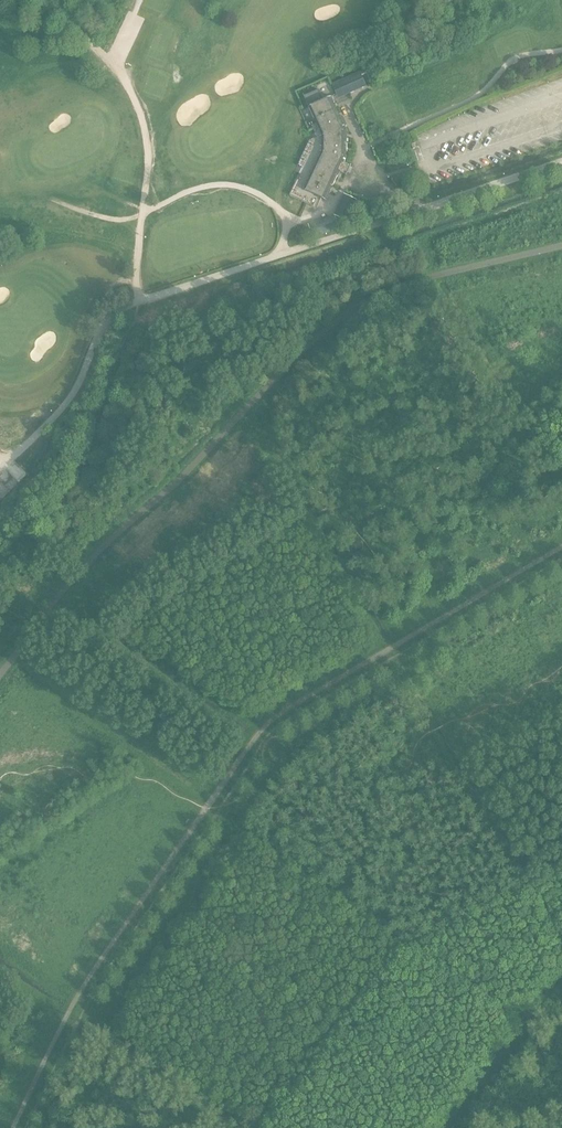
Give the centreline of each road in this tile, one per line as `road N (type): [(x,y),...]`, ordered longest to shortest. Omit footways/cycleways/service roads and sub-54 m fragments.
road 1 (track): [(14,1127),(79,1003),(235,769)]
road 2 (track): [(439,623),(264,731),(235,769)]
road 3 (track): [(439,623),(561,550)]

